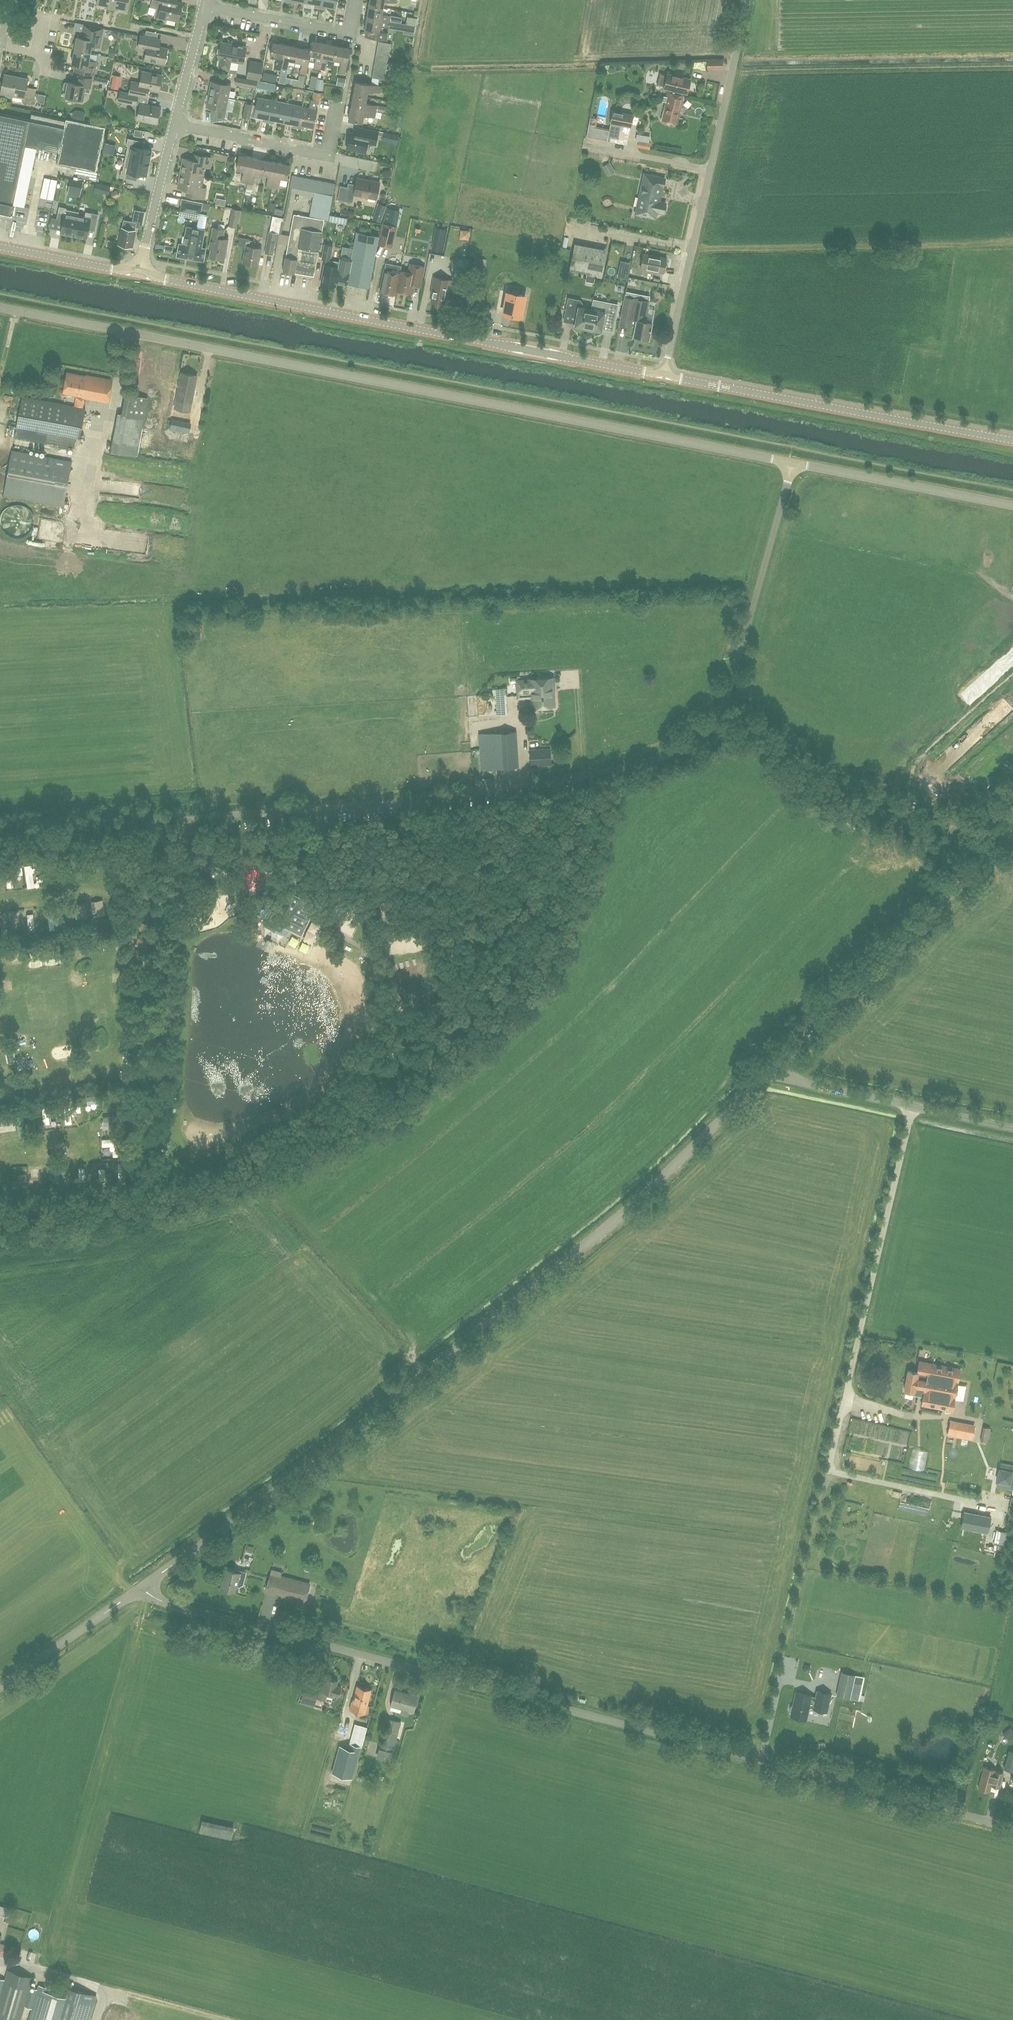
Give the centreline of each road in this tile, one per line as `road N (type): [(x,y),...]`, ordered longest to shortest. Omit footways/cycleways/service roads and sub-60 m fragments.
road 1 (unclassified): [(1012,1827),(161,1602),(144,1586)]
road 2 (unclassified): [(144,1586),(320,1459),(638,1203),(776,1067)]
road 3 (residential): [(790,463),(0,308)]
road 4 (unclassified): [(200,819),(422,803),(570,780),(653,762),(699,741),(761,581),(790,463)]
road 5 (tertiary): [(665,376),(141,275)]
road 6 (unclassified): [(665,376),(747,0)]
road 7 (tertiary): [(1012,440),(665,376)]
road 8 (unclassified): [(776,1067),(1012,834)]
road 9 (unclassified): [(1012,1128),(797,1080),(776,1067)]
road 10 (unclassified): [(1012,505),(790,463)]
road 11 (residential): [(174,124),(331,154),(340,108)]
road 12 (residential): [(203,7),(348,32),(357,0)]
road 13 (unclassified): [(0,1688),(144,1586)]
road 14 (residential): [(141,275),(174,124)]
road 15 (tertiary): [(141,275),(0,247)]
road 16 (residential): [(174,124),(203,7)]

